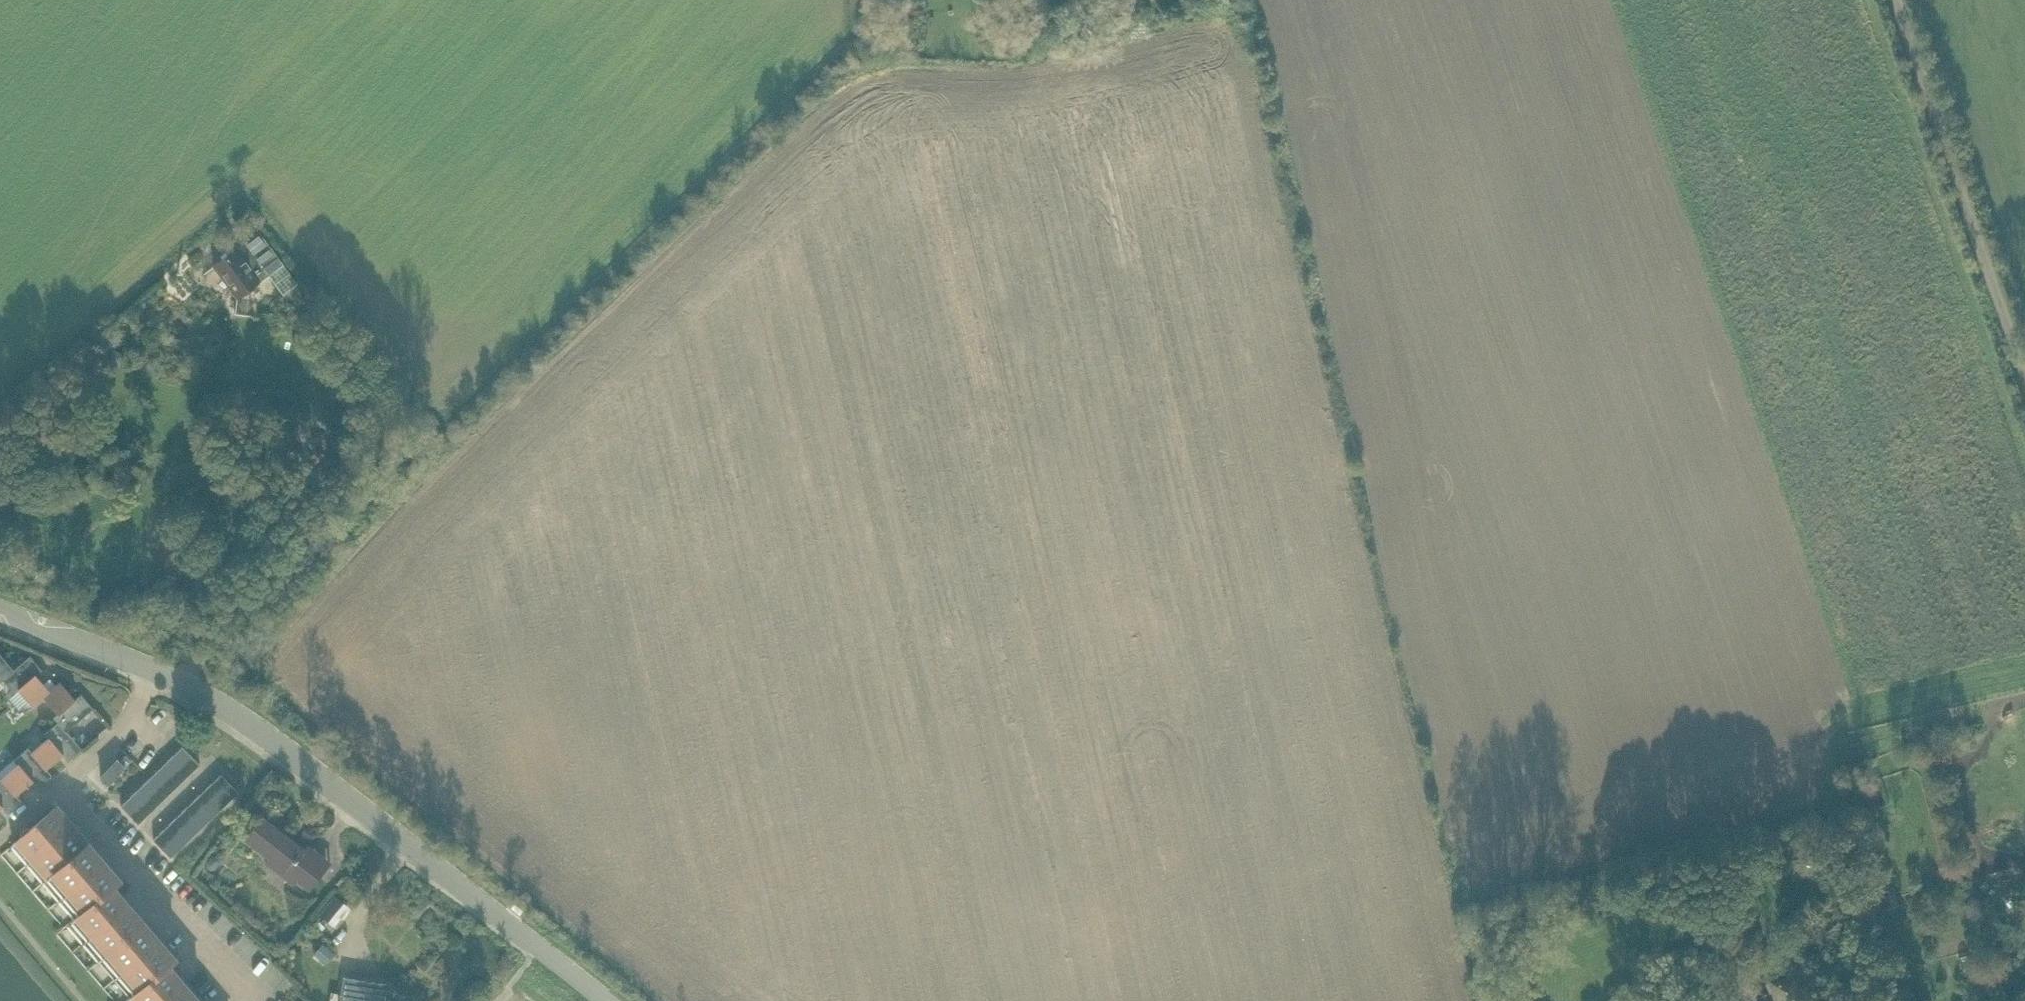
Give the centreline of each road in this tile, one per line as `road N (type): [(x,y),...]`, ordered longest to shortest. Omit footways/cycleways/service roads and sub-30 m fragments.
road 1 (tertiary): [(603,1000),(308,767),(181,682),(0,612)]
road 2 (unclassified): [(2024,370),(1898,0)]

